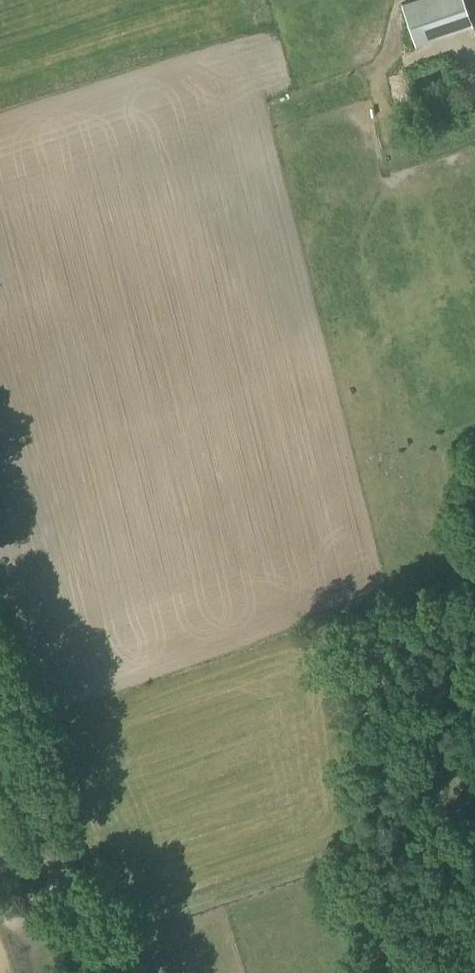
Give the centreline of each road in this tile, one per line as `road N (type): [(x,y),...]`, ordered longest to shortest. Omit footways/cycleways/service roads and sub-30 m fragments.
road 1 (tertiary): [(97,972),(0,705)]

